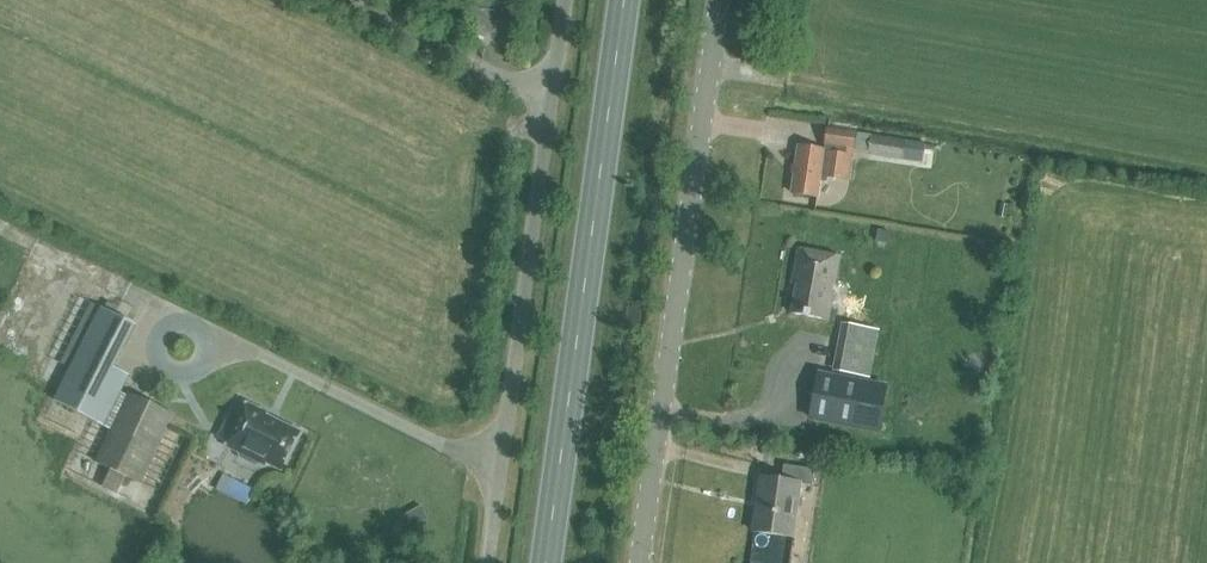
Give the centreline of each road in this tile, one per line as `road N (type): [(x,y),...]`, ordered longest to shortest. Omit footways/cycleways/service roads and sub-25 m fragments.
road 1 (unclassified): [(639,562),(719,0)]
road 2 (primary): [(547,562),(624,0)]
road 3 (unclassified): [(565,0),(488,562)]

